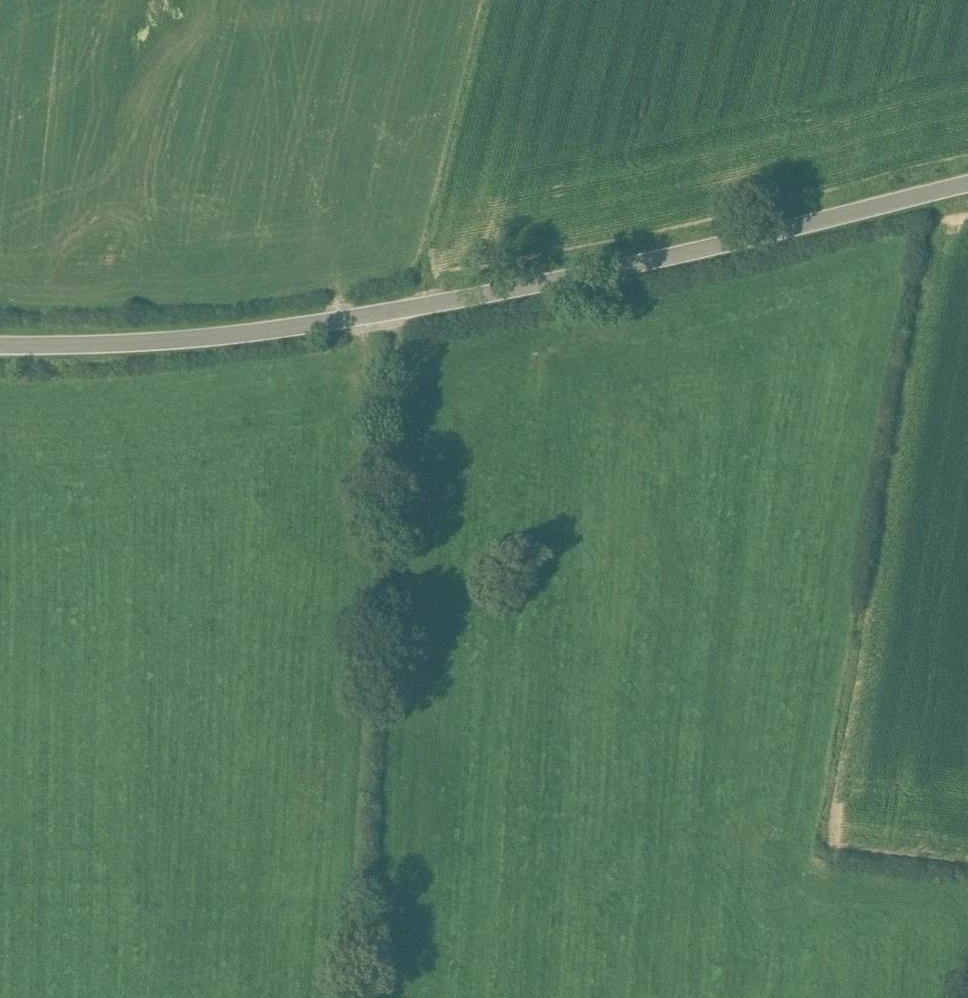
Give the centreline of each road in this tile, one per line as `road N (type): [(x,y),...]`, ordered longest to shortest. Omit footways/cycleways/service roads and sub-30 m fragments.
road 1 (unclassified): [(0,346),(87,347),(386,315),(624,269),(967,188)]

